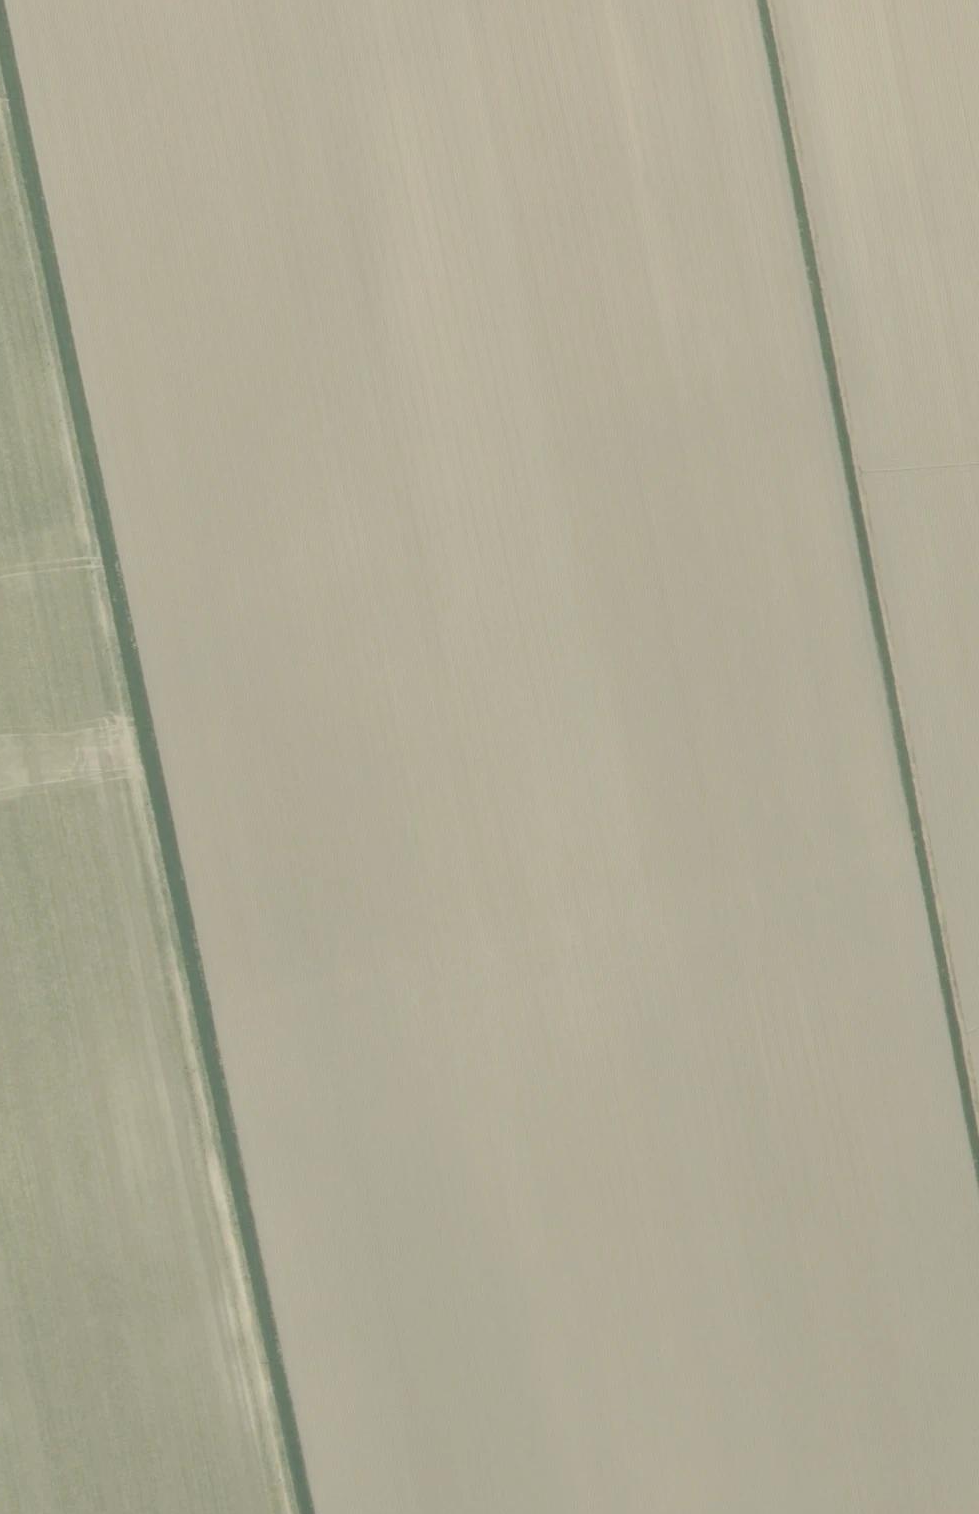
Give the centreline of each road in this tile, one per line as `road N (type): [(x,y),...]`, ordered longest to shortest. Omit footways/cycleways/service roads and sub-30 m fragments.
road 1 (track): [(978,1082),(774,0)]

